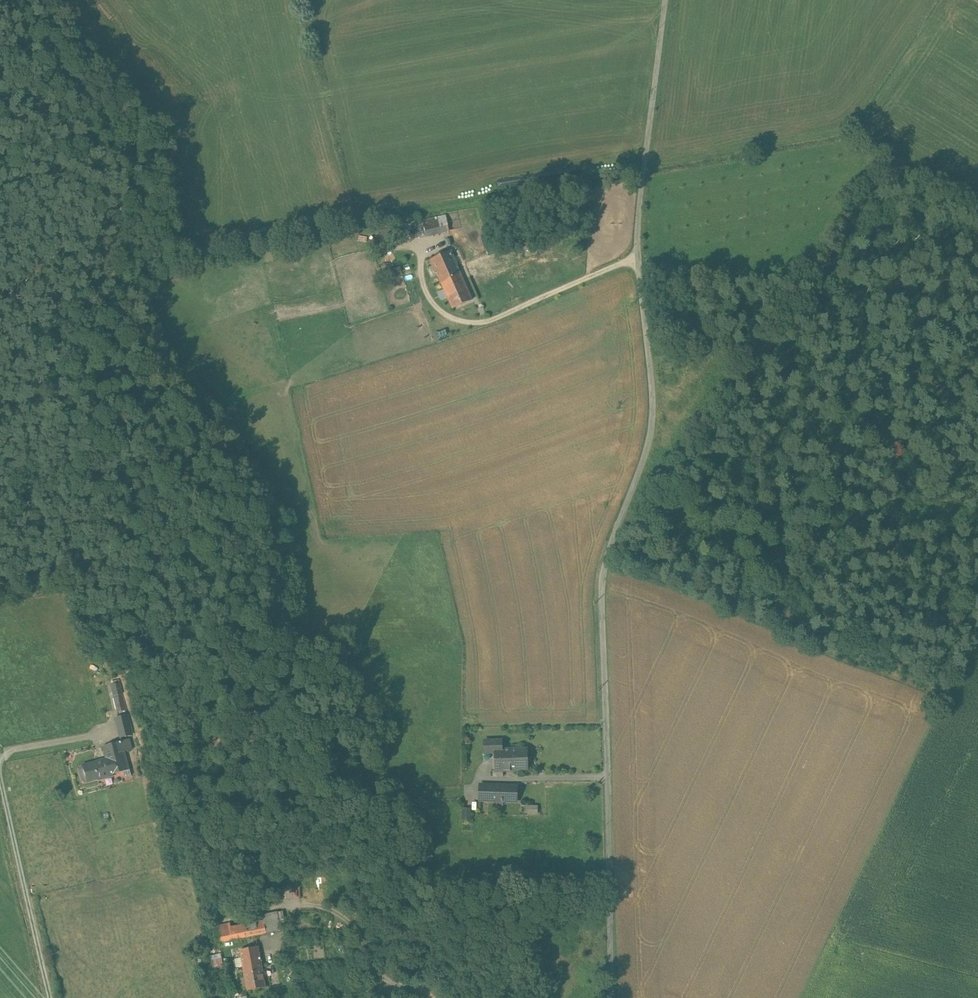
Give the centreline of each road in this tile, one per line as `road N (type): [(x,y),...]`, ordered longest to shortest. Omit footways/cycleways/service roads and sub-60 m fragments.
road 1 (residential): [(610,997),(599,578),(653,423),(638,228),(666,0)]
road 2 (track): [(0,775),(50,997)]

